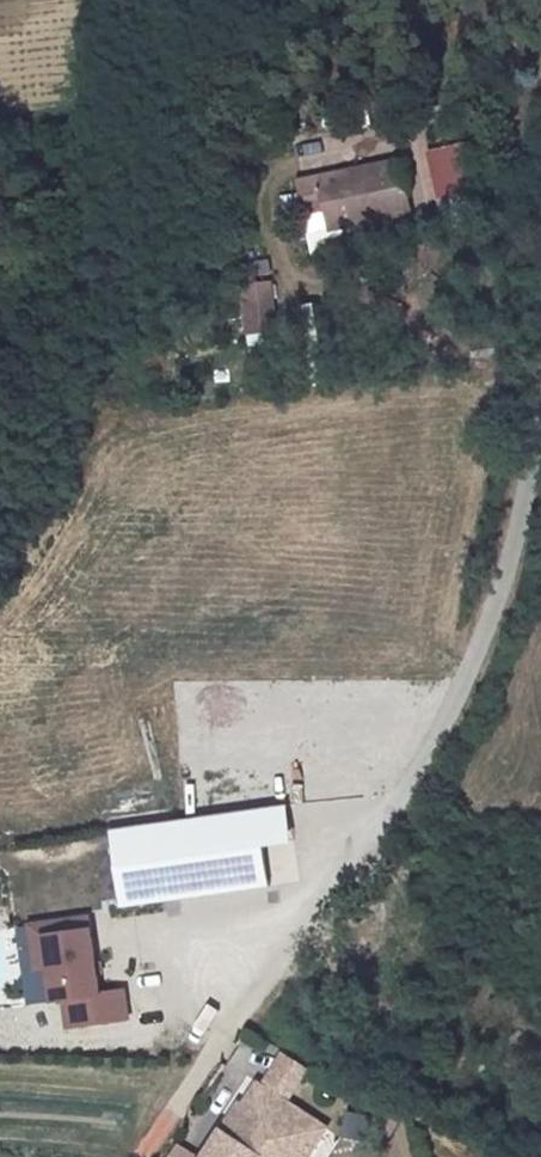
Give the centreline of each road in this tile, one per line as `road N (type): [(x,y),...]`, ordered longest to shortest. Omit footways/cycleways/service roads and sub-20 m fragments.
road 1 (track): [(144,1156),(298,932)]

